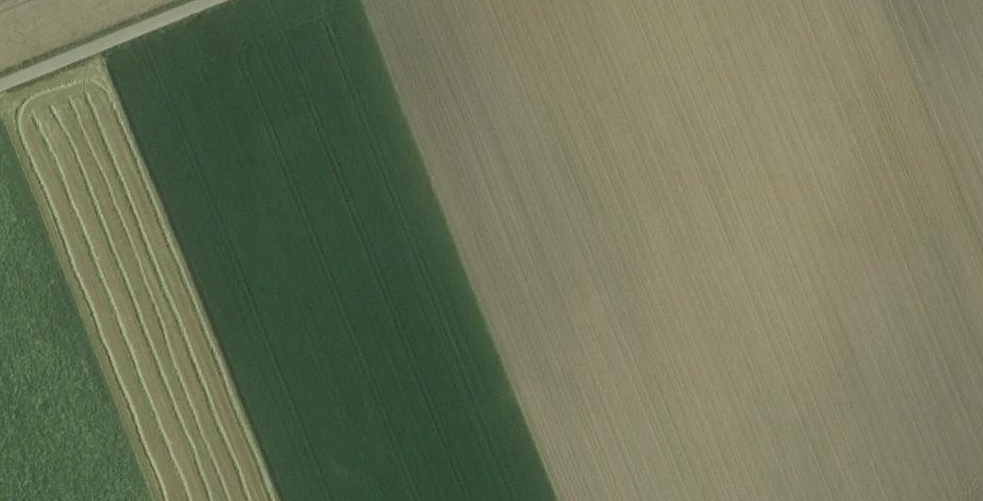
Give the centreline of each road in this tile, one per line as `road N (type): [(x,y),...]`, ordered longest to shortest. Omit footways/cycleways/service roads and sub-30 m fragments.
road 1 (unclassified): [(217,0),(0,88)]

